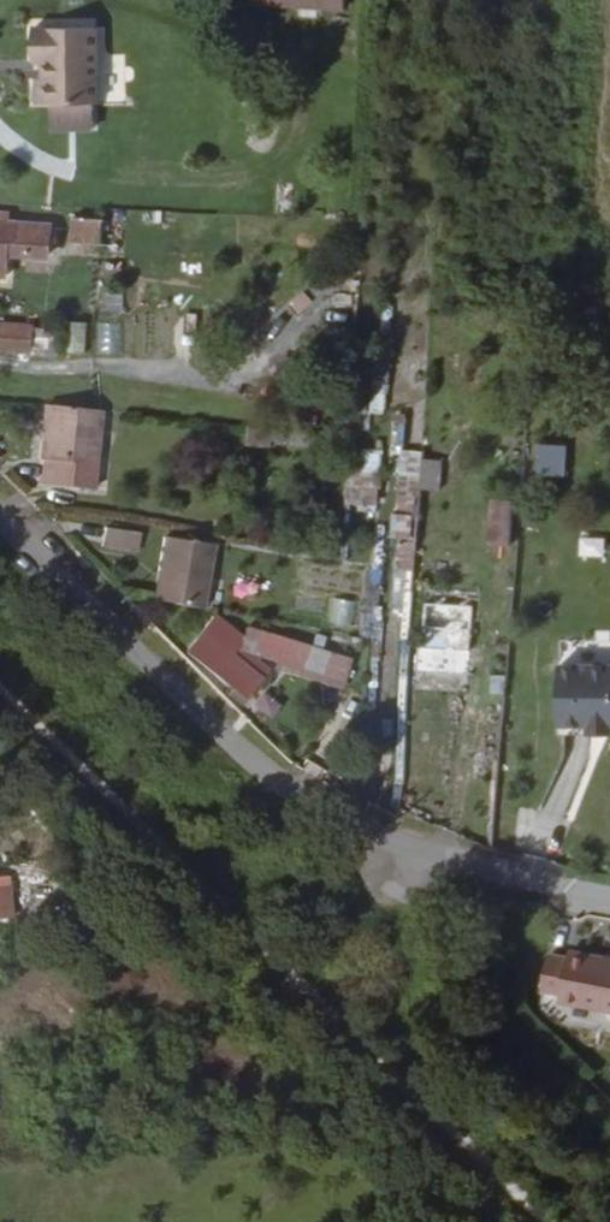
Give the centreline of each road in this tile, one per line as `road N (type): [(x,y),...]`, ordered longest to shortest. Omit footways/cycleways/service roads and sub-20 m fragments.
road 1 (residential): [(609,897),(505,877),(306,802),(210,724),(0,516)]

